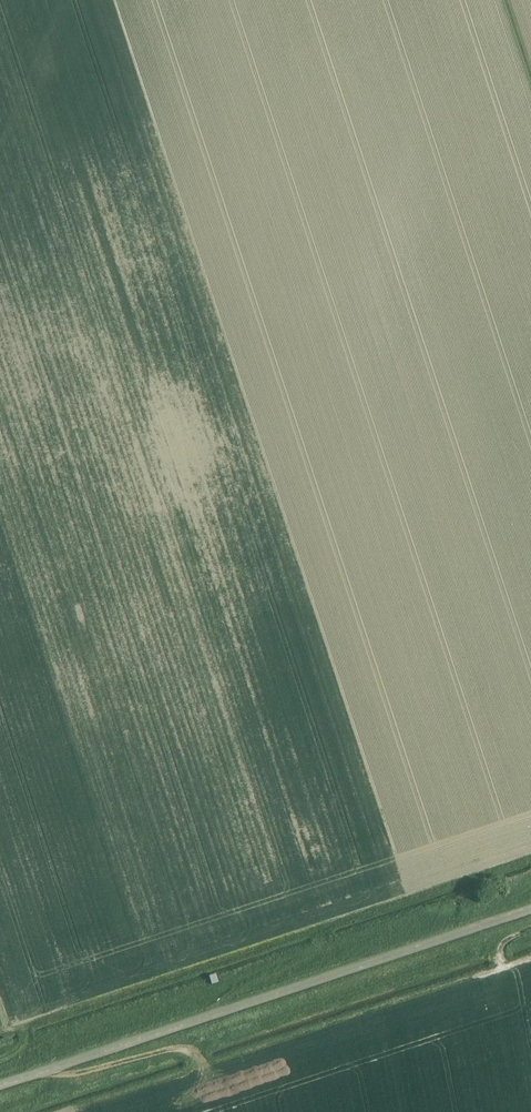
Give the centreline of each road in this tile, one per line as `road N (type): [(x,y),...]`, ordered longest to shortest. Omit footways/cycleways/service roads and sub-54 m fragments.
road 1 (unclassified): [(0,1086),(530,909)]

